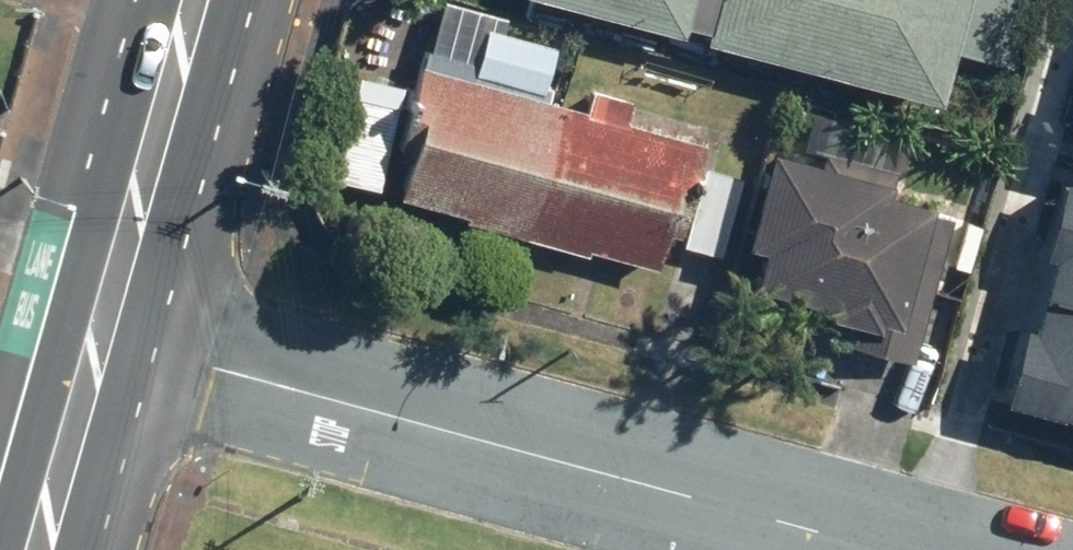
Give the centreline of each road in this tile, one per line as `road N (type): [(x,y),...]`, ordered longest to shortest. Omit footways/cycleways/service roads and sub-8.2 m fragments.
road 1 (residential): [(890,549),(99,337)]
road 2 (primary): [(194,0),(99,337)]
road 3 (primary): [(99,337),(39,549)]

